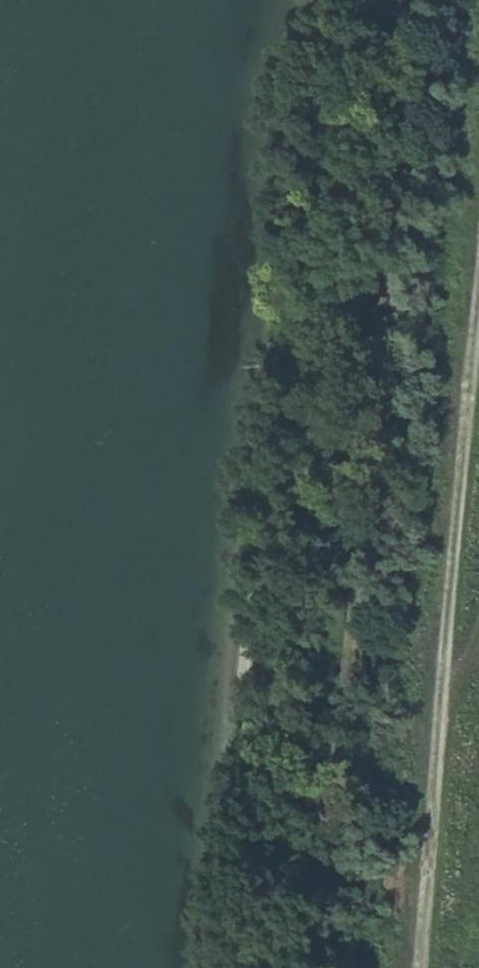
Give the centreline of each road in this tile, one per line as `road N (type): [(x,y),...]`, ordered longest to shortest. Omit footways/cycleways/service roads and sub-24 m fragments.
road 1 (track): [(294,967),(392,0)]
road 2 (unclassified): [(419,967),(478,185)]

